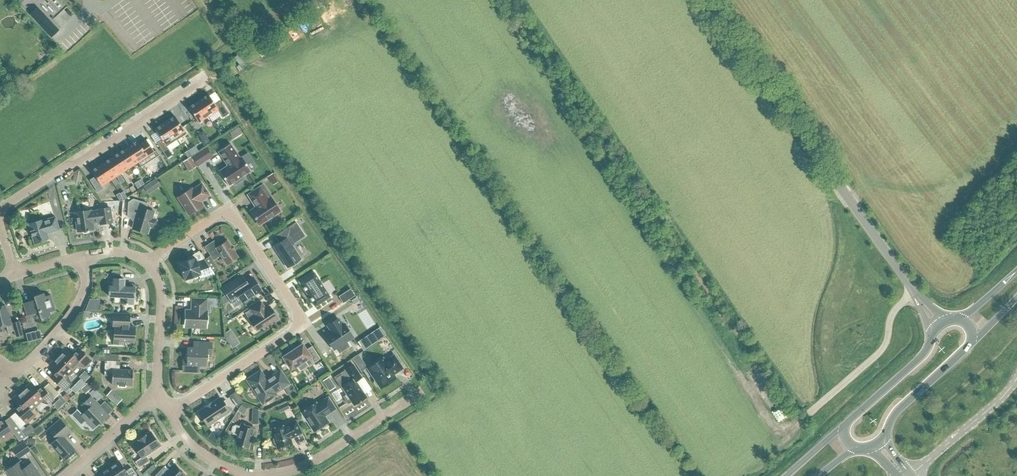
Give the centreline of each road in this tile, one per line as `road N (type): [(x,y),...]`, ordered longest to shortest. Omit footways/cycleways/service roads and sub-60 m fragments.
road 1 (residential): [(146,263),(217,215),(231,215),(300,321),(169,411)]
road 2 (tertiary): [(918,298),(710,0)]
road 3 (residential): [(17,274),(0,216),(9,202),(203,77)]
road 4 (residential): [(250,474),(302,466),(420,391)]
road 5 (unclassified): [(909,475),(1016,377)]
road 6 (primary): [(884,437),(898,410),(972,342)]
road 7 (residential): [(22,365),(77,303),(82,256)]
road 8 (residential): [(146,263),(161,289),(159,388)]
road 9 (primary): [(932,334),(921,356),(844,425)]
road 10 (residential): [(66,475),(159,388)]

